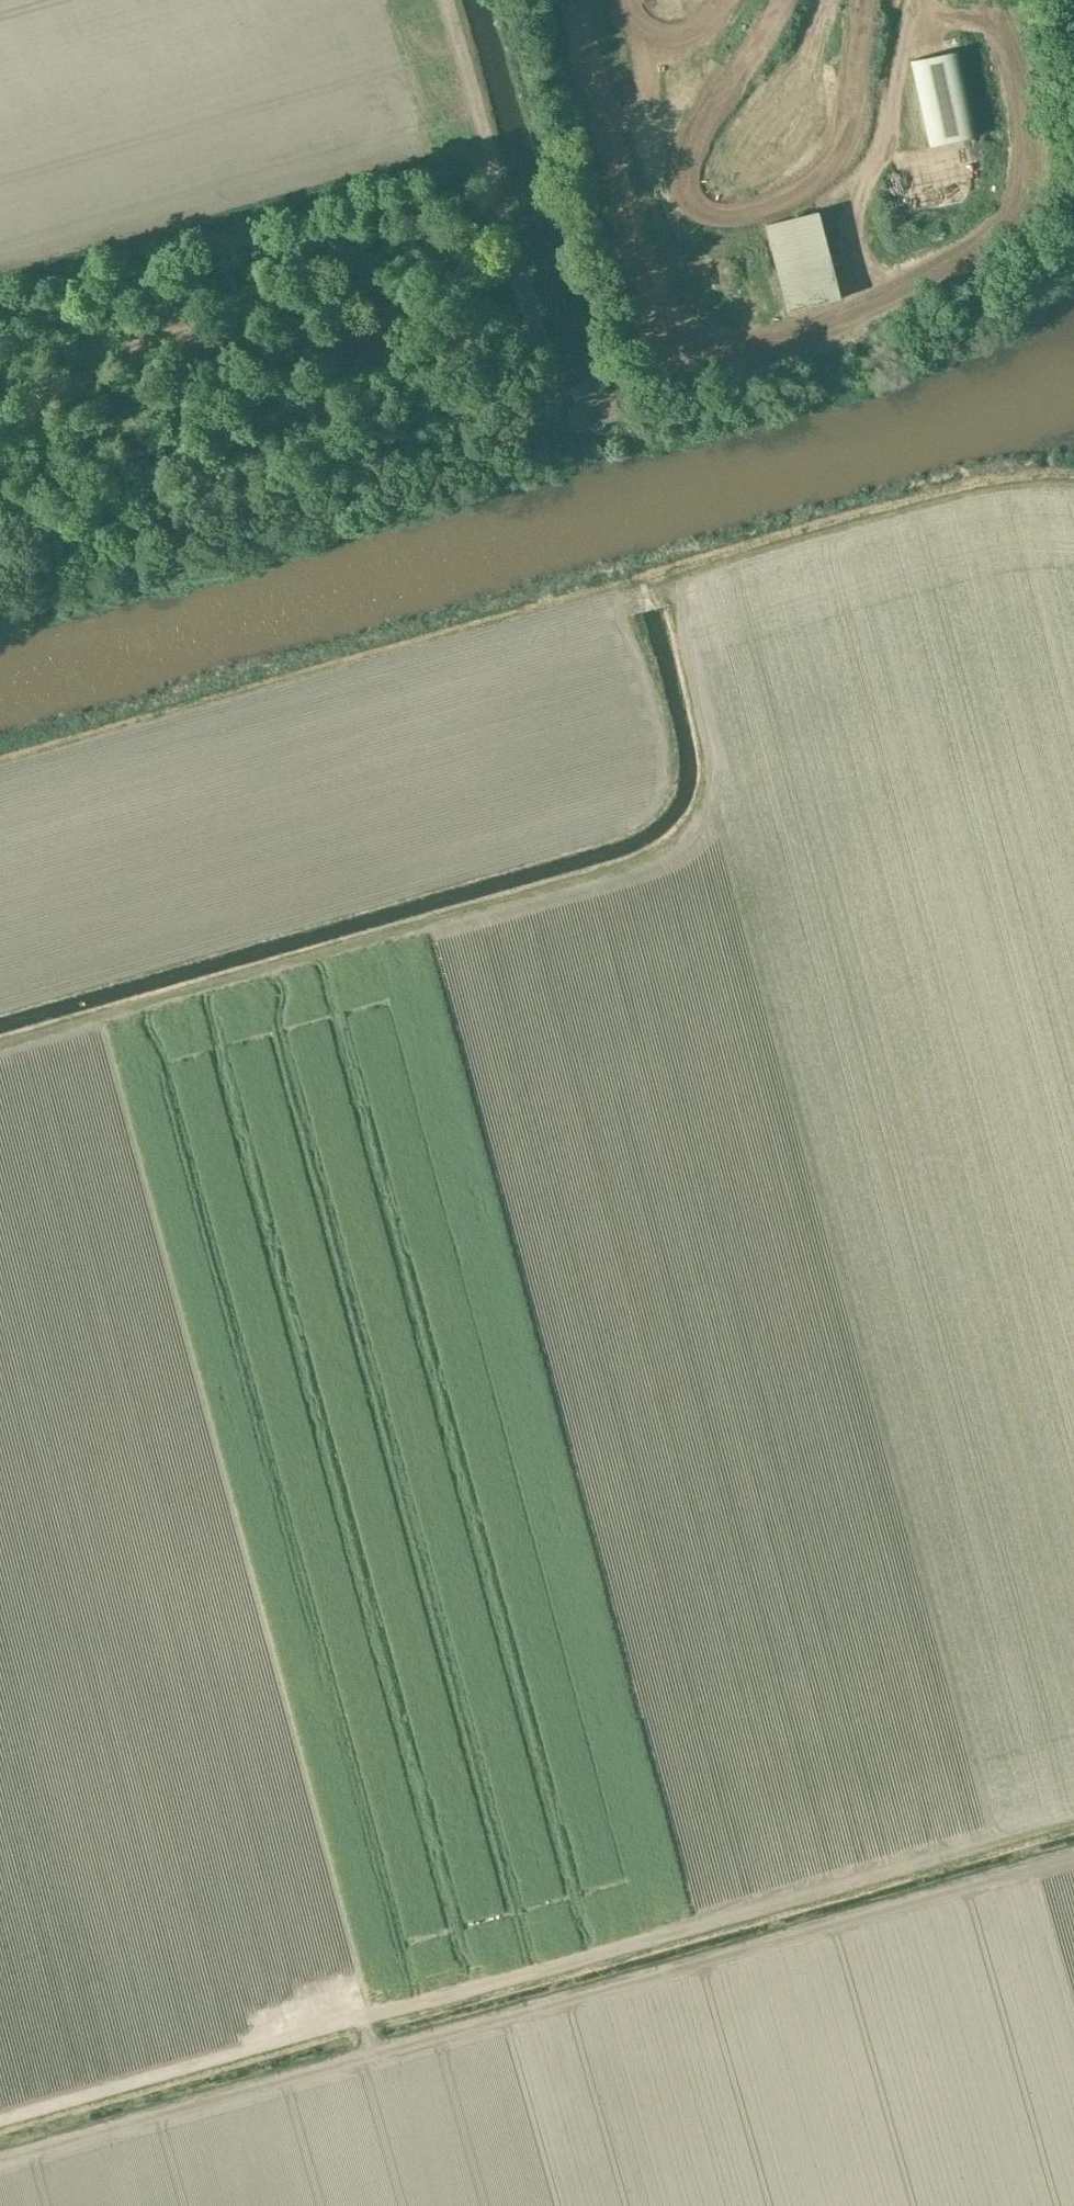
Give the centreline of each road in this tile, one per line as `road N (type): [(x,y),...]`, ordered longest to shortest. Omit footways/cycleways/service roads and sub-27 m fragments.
road 1 (track): [(0,2161),(1073,1860)]
road 2 (track): [(444,0),(566,411)]

